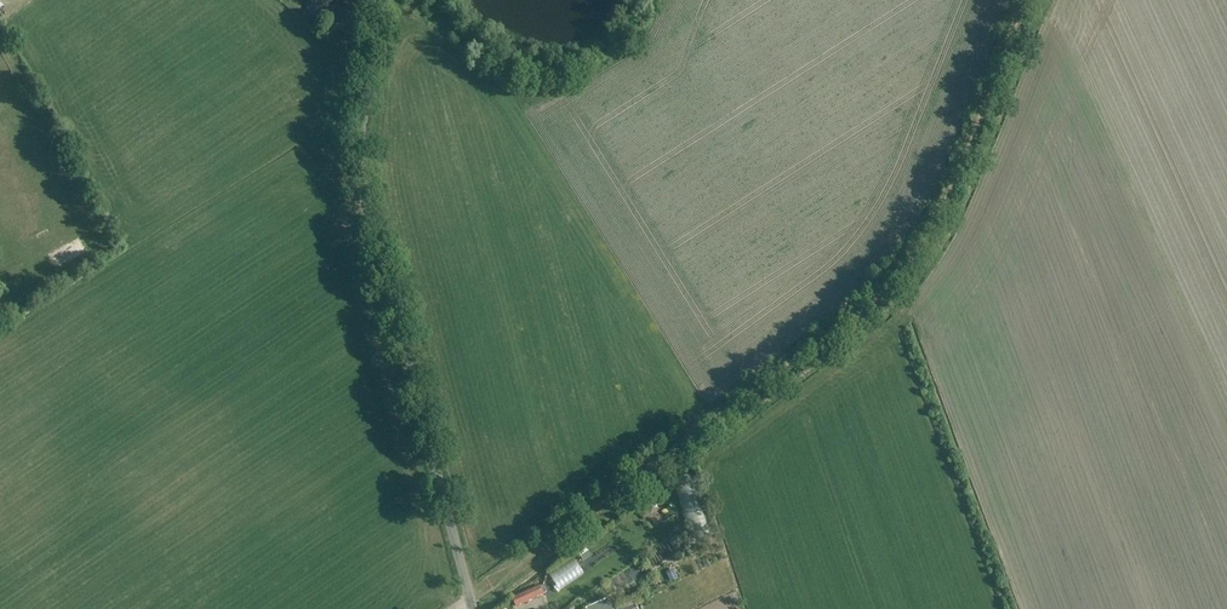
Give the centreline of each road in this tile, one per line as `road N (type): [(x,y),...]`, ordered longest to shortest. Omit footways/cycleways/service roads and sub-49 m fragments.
road 1 (unclassified): [(473,608),(363,191),(364,91),(388,0)]

